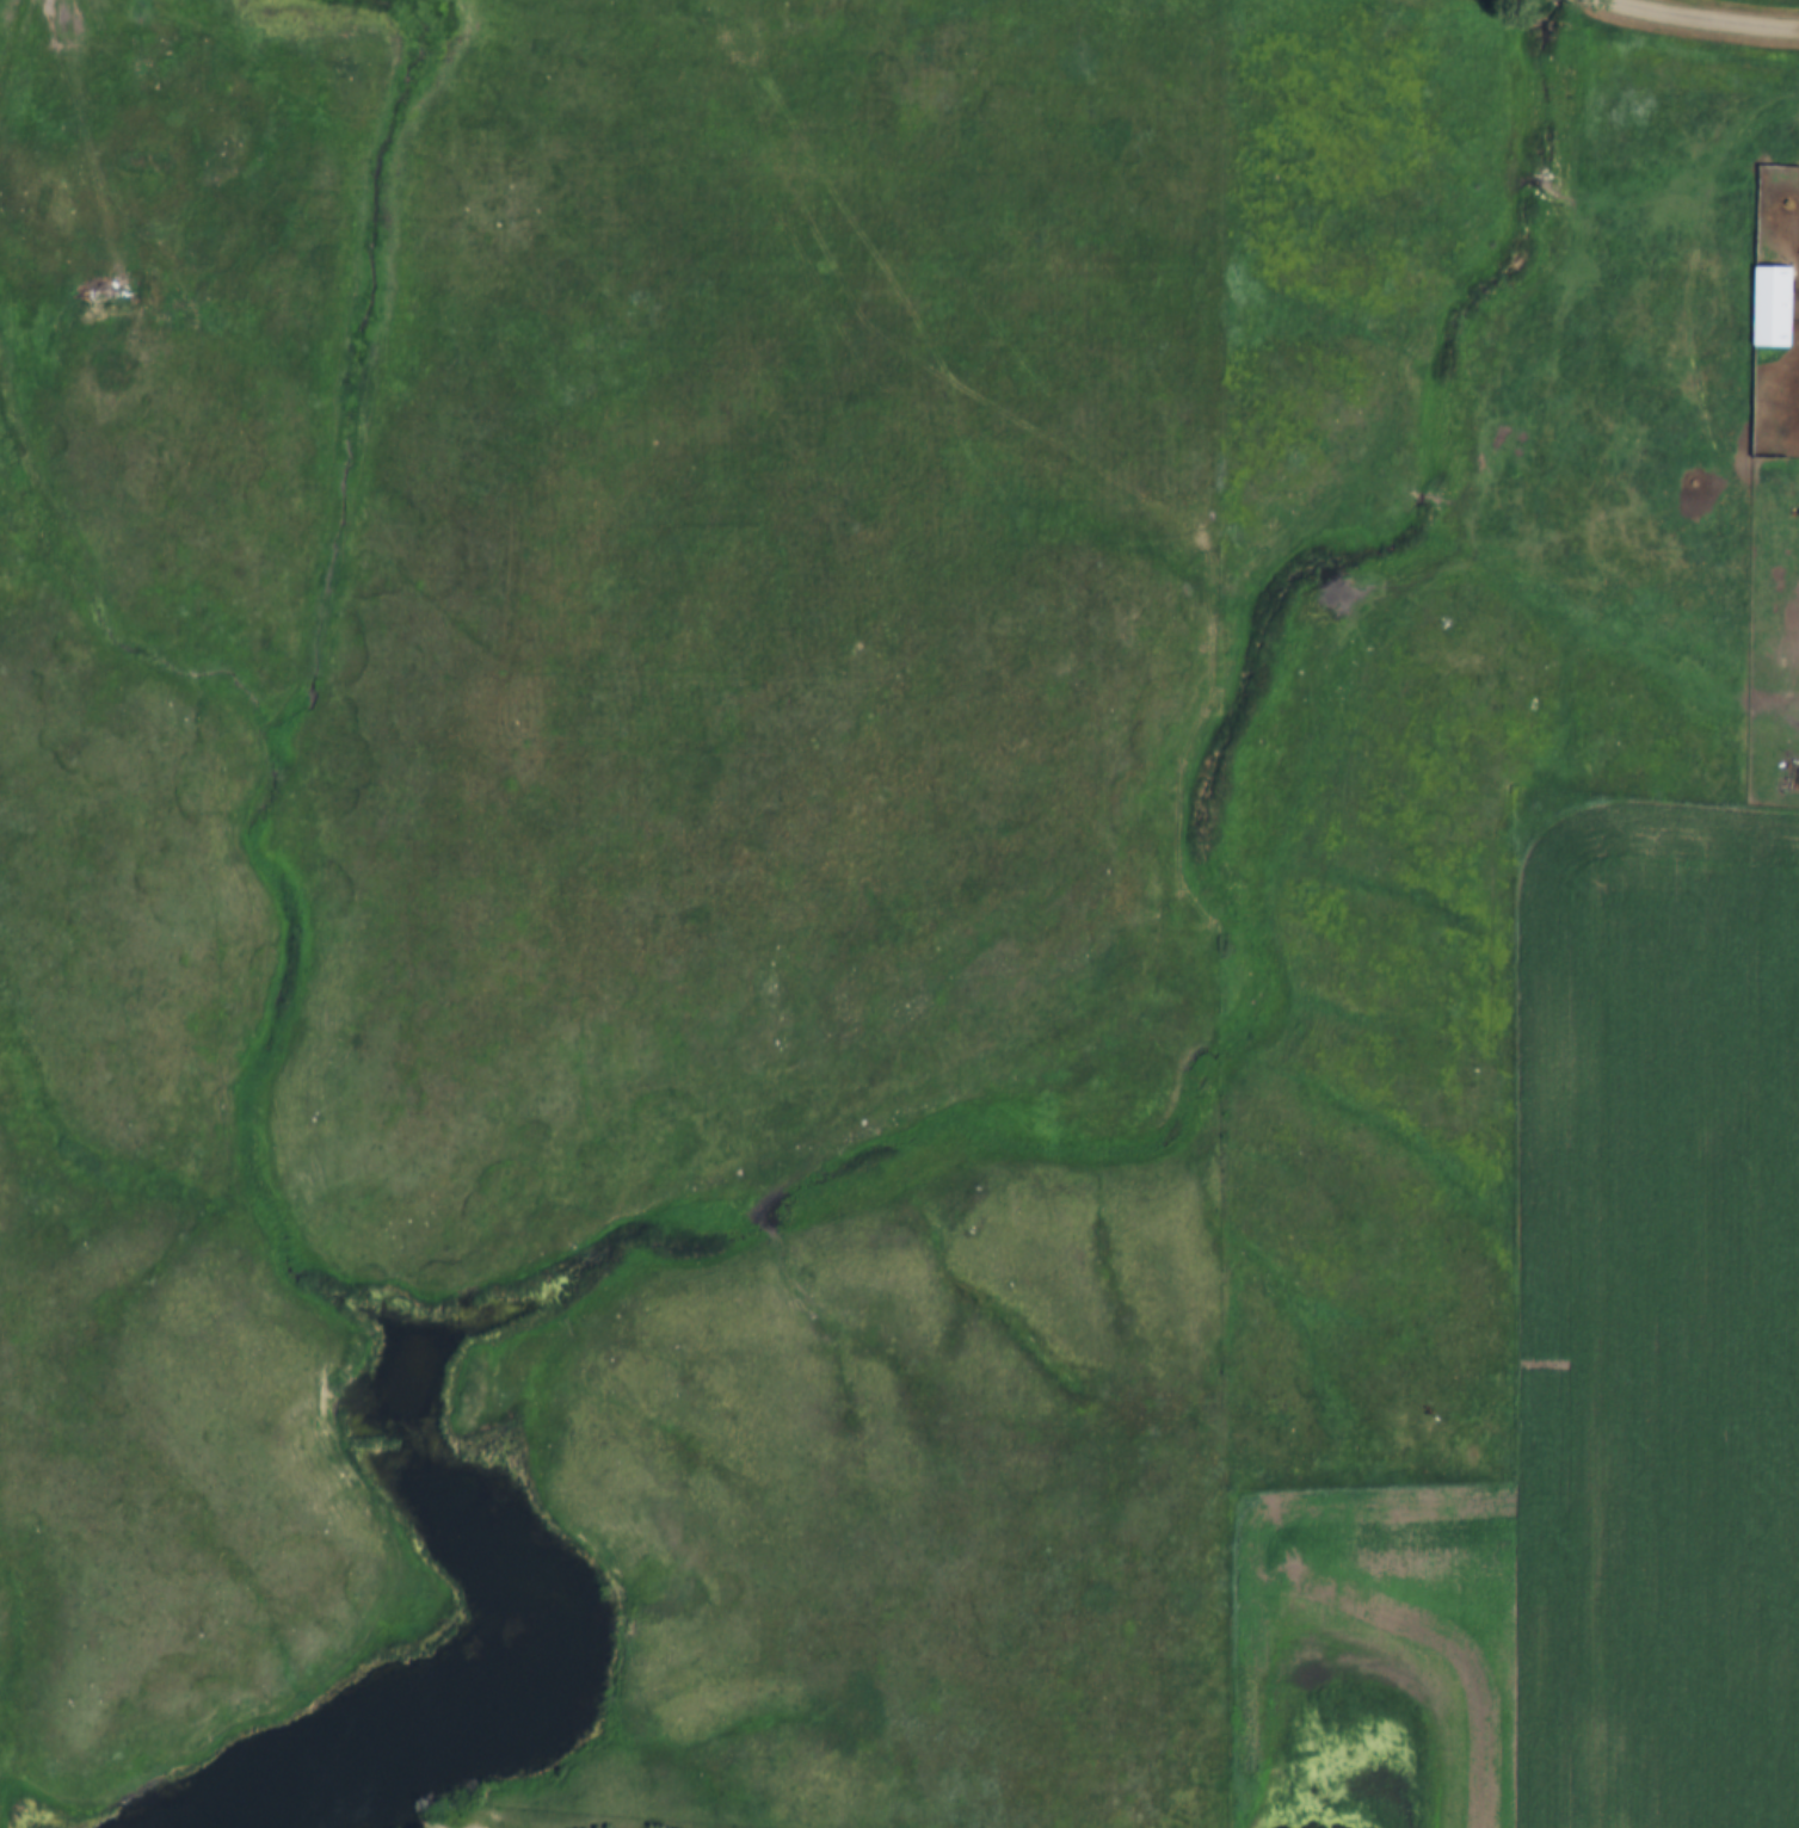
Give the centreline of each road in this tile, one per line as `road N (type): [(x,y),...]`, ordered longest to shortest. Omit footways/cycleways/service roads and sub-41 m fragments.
road 1 (residential): [(1798,26),(1712,24),(1607,0)]

